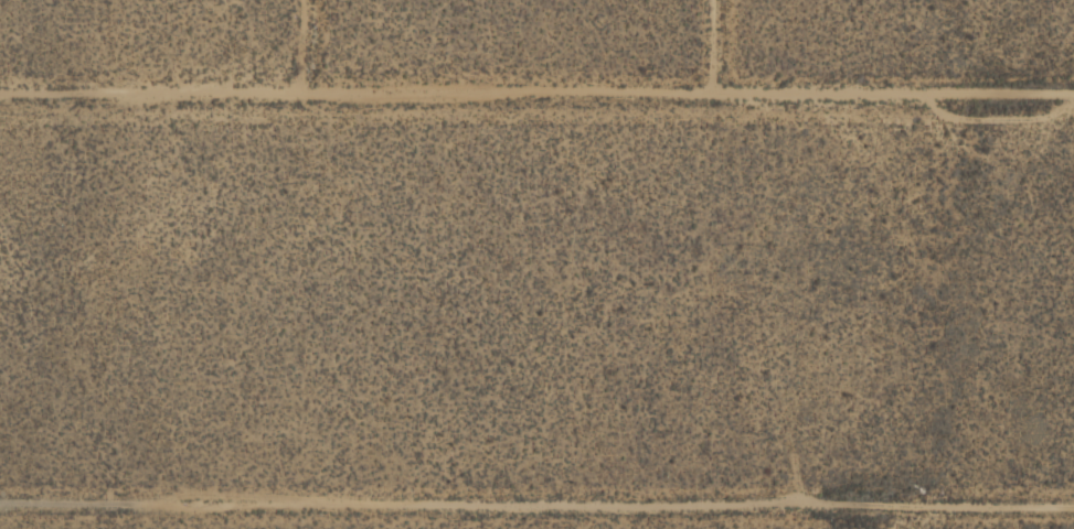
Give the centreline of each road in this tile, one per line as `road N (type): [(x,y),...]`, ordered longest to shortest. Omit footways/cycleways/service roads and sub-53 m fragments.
road 1 (track): [(1073,94),(0,86)]
road 2 (track): [(1073,500),(0,500)]

